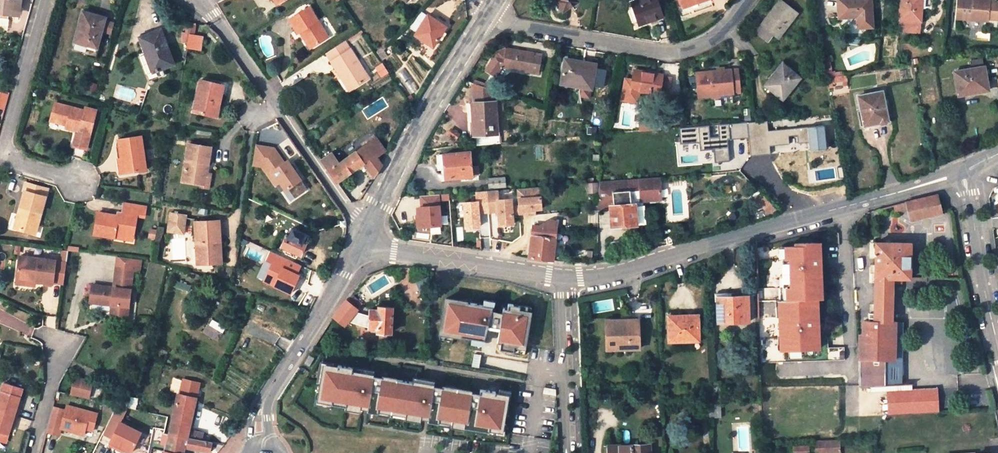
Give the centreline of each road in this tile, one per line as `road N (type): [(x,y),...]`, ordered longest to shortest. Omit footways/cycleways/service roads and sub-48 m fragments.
road 1 (secondary): [(965,173),(611,273),(561,277)]
road 2 (unclassified): [(365,244),(204,0)]
road 3 (residential): [(491,13),(506,24),(683,52),(720,32),(745,0)]
road 4 (tertiary): [(491,13),(395,169),(365,244)]
road 5 (secondary): [(365,244),(263,403),(259,447)]
road 6 (secondary): [(561,277),(365,244)]
road 7 (tertiary): [(965,173),(997,347)]
road 8 (residential): [(567,452),(561,277)]
road 9 (residential): [(0,157),(43,0)]

